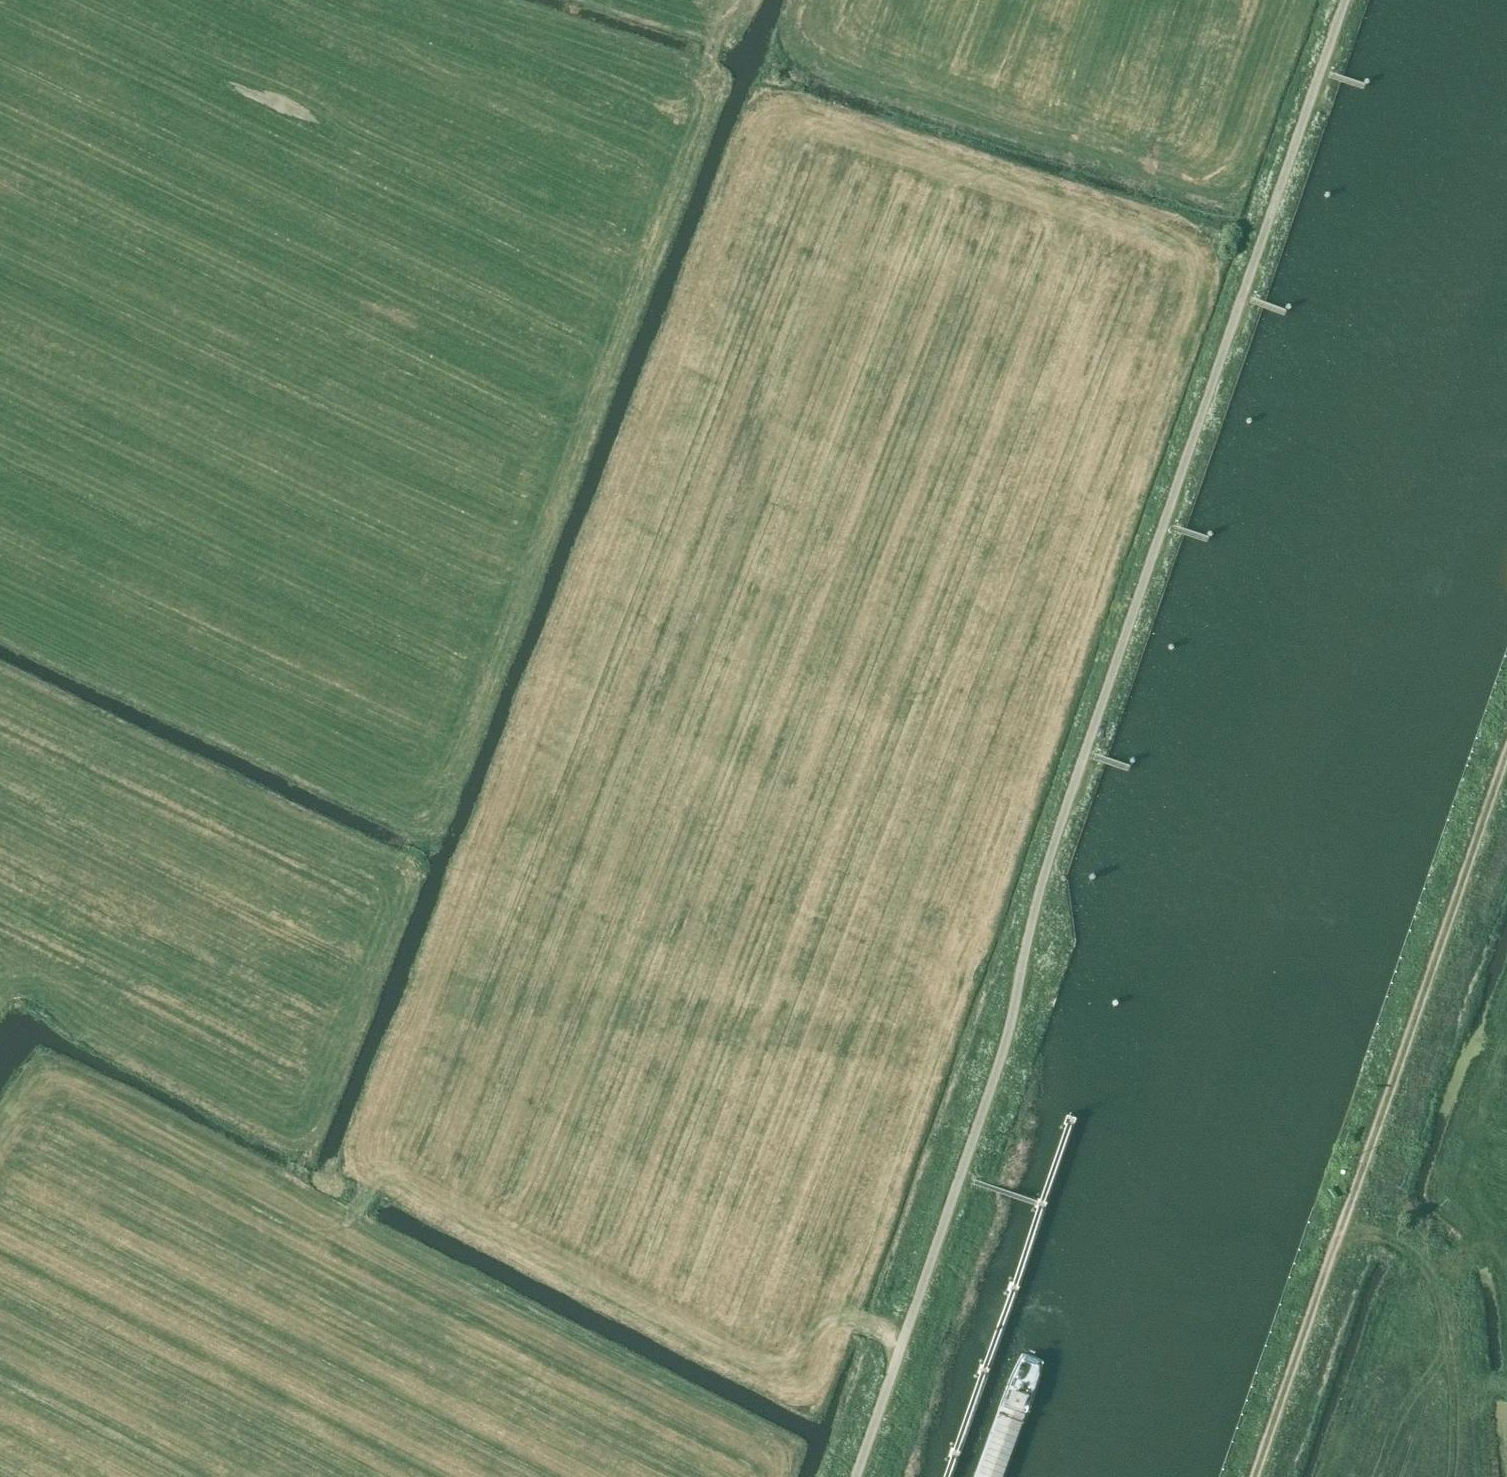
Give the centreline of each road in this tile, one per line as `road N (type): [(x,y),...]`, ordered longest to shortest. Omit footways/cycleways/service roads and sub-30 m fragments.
road 1 (unclassified): [(1343,0),(1047,857),(1008,1036),(860,1476)]
road 2 (track): [(1255,1476),(1506,739)]

